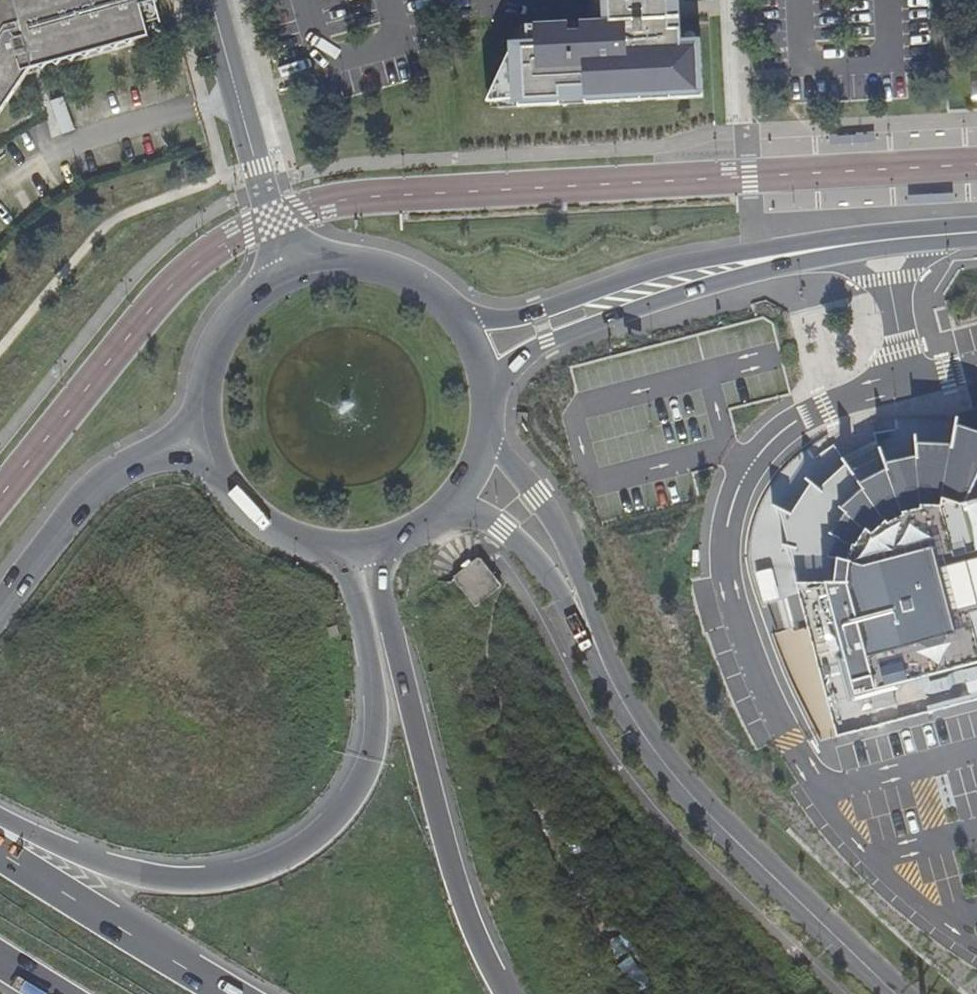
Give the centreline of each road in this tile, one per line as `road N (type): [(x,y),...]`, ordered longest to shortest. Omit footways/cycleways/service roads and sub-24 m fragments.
road 1 (trunk): [(322,545),(351,594),(376,679),(375,742),(353,795),(307,842),(240,873),(163,878),(59,845),(0,810)]
road 2 (secondary): [(583,606),(623,703),(668,773),(894,993)]
road 3 (trunk): [(500,993),(446,857),(396,661),(383,591),(385,562),(401,536)]
road 4 (tertiary): [(755,262),(676,265),(537,312),(481,319),(449,310)]
road 5 (tertiary): [(485,382),(547,342),(755,262)]
road 6 (residential): [(209,0),(295,275)]
road 7 (secondary): [(0,611),(83,502),(208,437)]
road 8 (trunk): [(230,993),(0,857)]
road 9 (tertiary): [(755,262),(976,234)]
road 10 (secondary): [(583,606),(562,535),(539,494),(484,431)]
road 11 (secondary): [(295,275),(259,294),(212,358),(208,437)]
road 12 (secondary): [(445,506),(529,548),(556,588),(583,606)]
road 13 (secondary): [(449,310),(416,284),(377,269),(335,266),(295,275)]
road 14 (secondary): [(208,437),(223,476),(248,509),(282,532),(322,545)]

